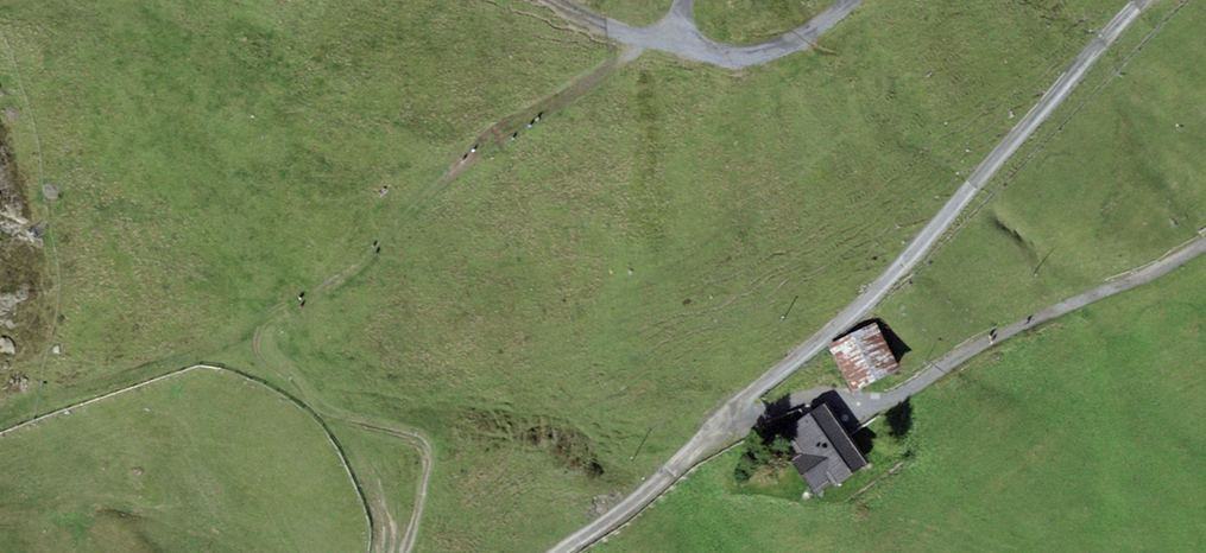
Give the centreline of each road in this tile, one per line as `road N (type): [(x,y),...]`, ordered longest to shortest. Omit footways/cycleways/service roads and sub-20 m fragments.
road 1 (track): [(556,552),(736,421),(847,316),(1146,0)]
road 2 (track): [(687,42),(638,66),(253,336)]
road 3 (track): [(736,421),(833,397),(879,409),(1046,322),(1205,253)]
road 4 (track): [(400,552),(426,464),(415,435),(335,416),(272,368),(253,336)]
road 5 (track): [(253,336),(0,419)]
road 6 (track): [(0,487),(98,506),(228,552)]
road 7 (track): [(865,0),(767,60),(709,56),(687,42)]
road 8 (track): [(557,0),(624,31),(687,42)]

